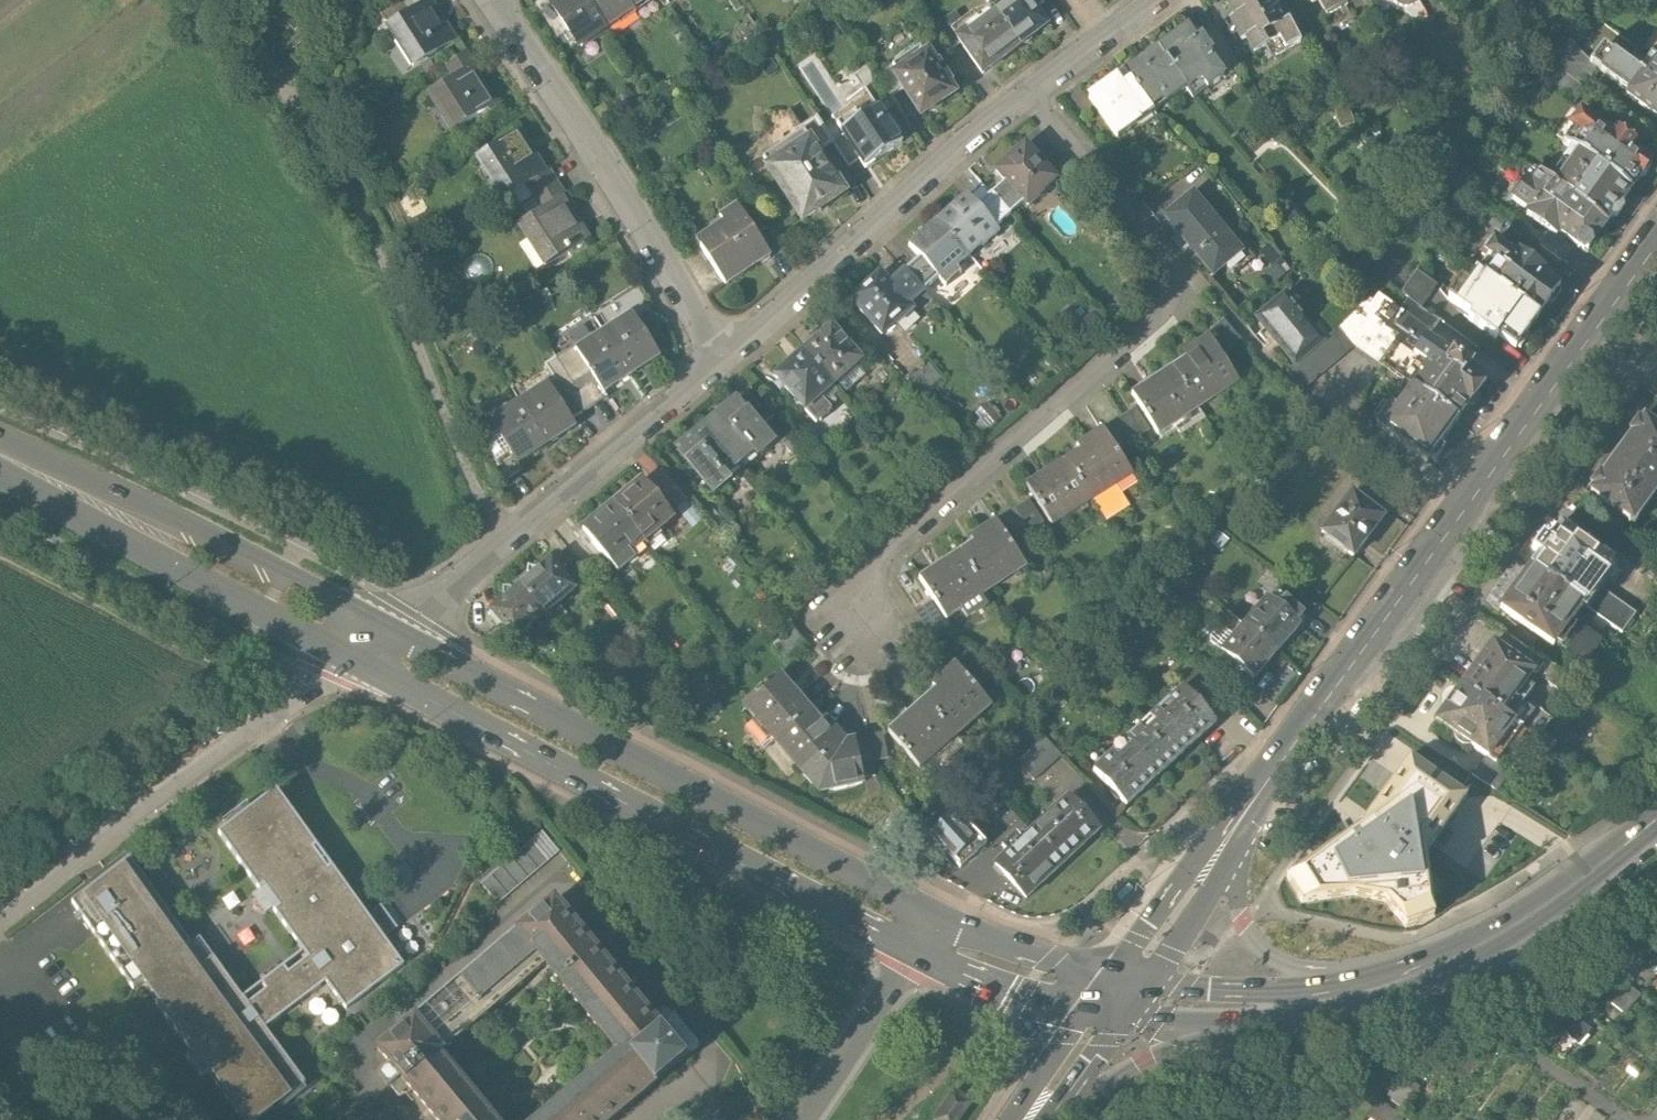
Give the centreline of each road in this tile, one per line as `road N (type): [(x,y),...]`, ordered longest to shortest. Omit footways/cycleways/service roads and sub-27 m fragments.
road 1 (residential): [(1026,96),(1152,250),(1167,288),(1145,324),(873,562),(861,624)]
road 2 (primary): [(1656,255),(1269,780)]
road 3 (primary): [(357,660),(914,949)]
road 4 (primary): [(934,915),(395,635)]
road 5 (residential): [(0,914),(357,660)]
road 6 (primary): [(395,635),(305,580),(0,453)]
road 7 (residential): [(490,0),(723,360)]
road 8 (residential): [(395,635),(723,360)]
road 9 (primary): [(0,459),(152,557),(357,660)]
road 10 (residential): [(723,360),(1026,96)]
road 11 (secondary): [(1418,976),(1538,917),(1656,823)]
road 12 (secondary): [(1407,978),(1301,992),(1150,981)]
road 13 (secondary): [(1407,978),(1289,968),(1270,957),(1242,925),(1232,858)]
road 14 (primary): [(1269,780),(1223,824),(1113,972)]
road 15 (secondary): [(1058,1111),(1179,1047),(1282,1022)]
road 16 (residential): [(914,949),(803,1119)]
road 17 (primary): [(1113,972),(934,915)]
road 18 (primary): [(914,949),(1007,992),(1090,1005)]
road 19 (residential): [(1026,96),(1158,0)]
road 20 (secondary): [(1128,1011),(1282,1022)]
road 21 (primary): [(1150,981),(1232,858)]
road 22 (secondary): [(1282,1022),(1372,1007),(1418,976)]
road 23 (primary): [(1090,1005),(1011,1119)]
road 24 (primary): [(1058,1111),(1128,1011)]

